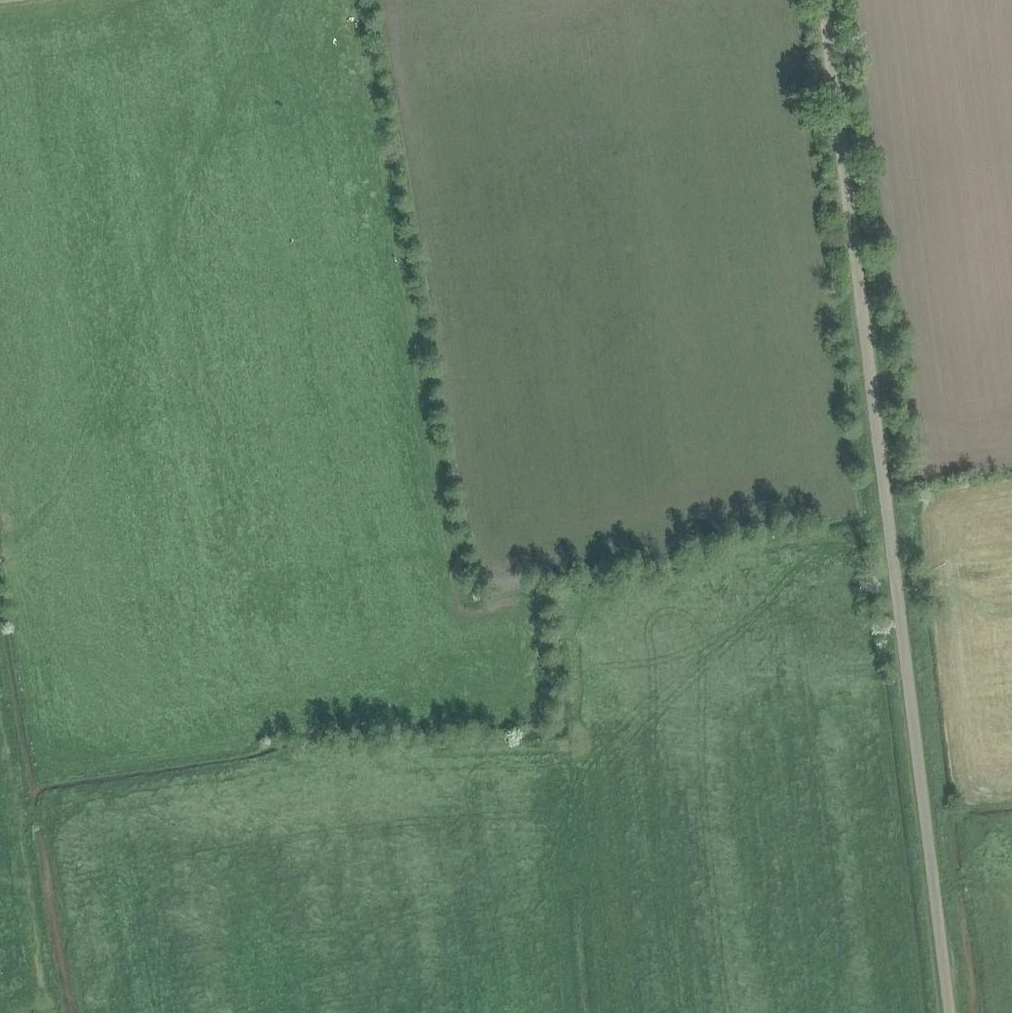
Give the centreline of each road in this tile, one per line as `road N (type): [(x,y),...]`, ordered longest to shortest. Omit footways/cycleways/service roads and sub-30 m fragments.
road 1 (unclassified): [(948,1012),(822,0)]

